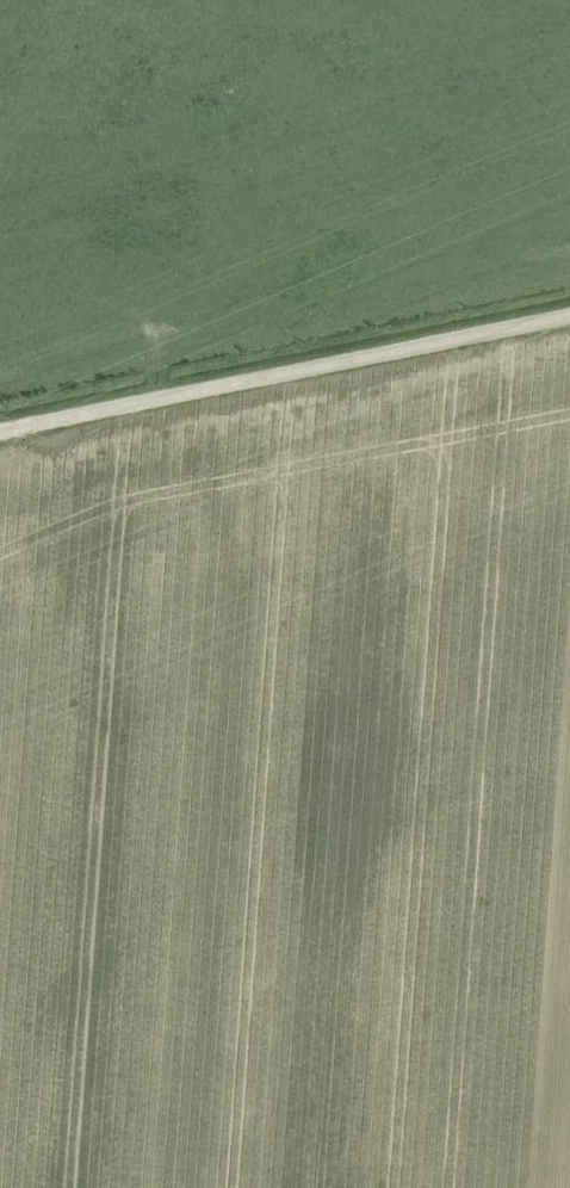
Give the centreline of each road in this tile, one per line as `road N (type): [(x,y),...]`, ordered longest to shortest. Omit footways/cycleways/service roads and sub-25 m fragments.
road 1 (track): [(0,427),(569,312)]

